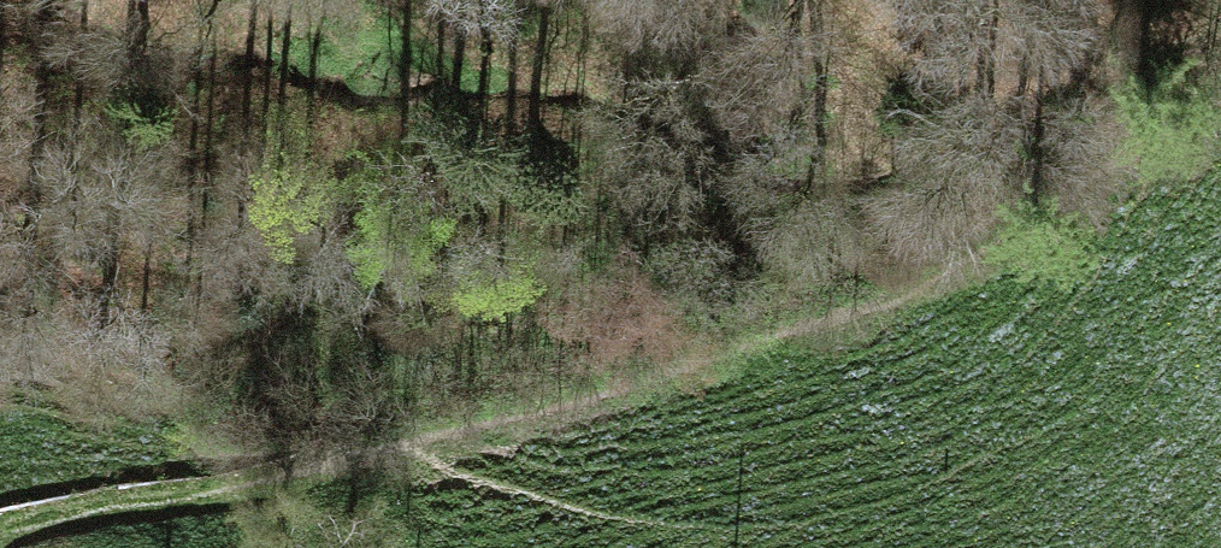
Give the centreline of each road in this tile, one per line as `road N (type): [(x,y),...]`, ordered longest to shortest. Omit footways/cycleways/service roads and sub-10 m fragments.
road 1 (track): [(1220,104),(1027,229),(839,322),(258,489),(0,531)]
road 2 (track): [(548,0),(736,26),(925,36),(1048,39),(1220,20)]

